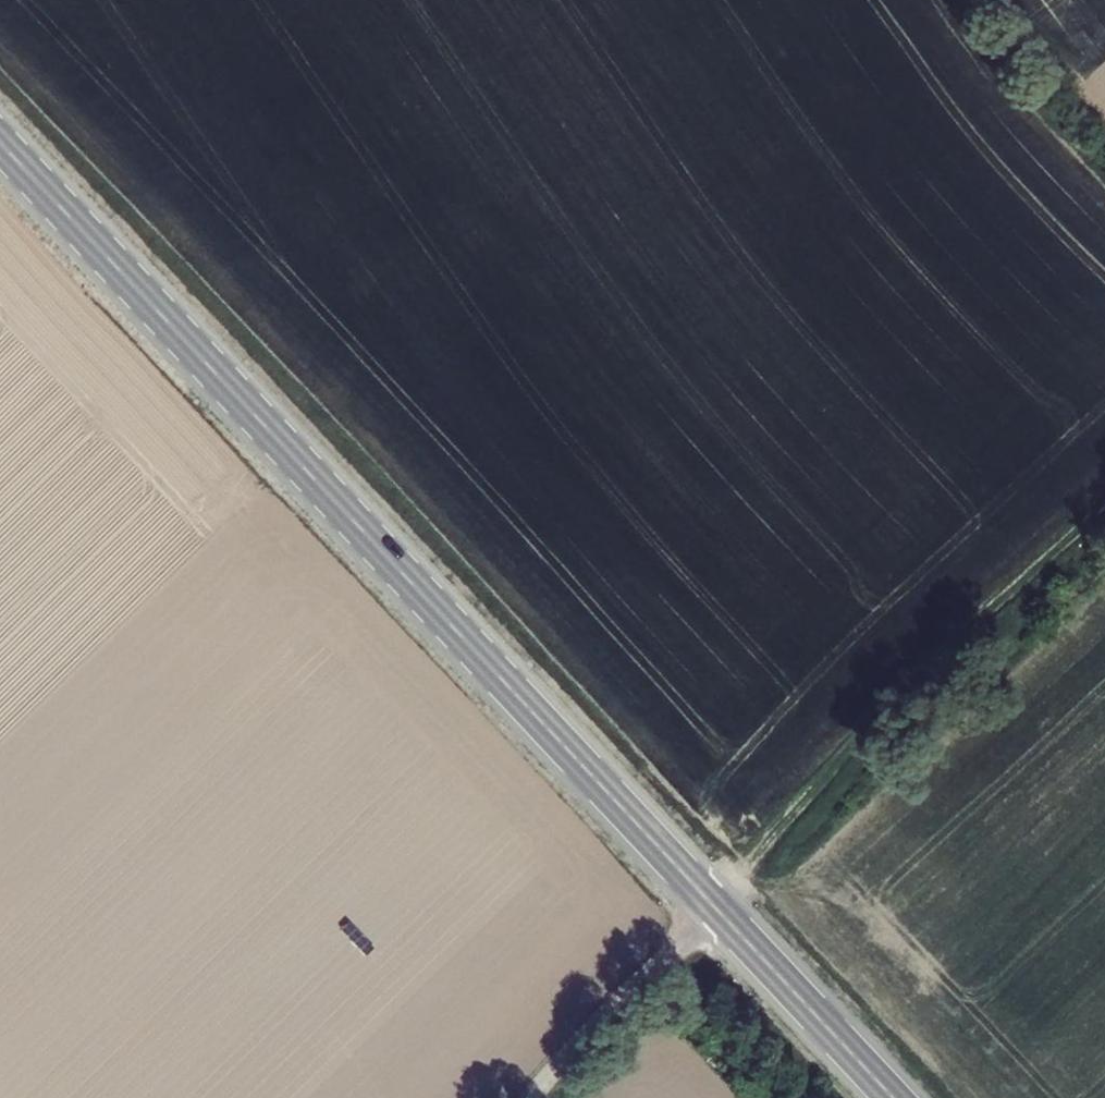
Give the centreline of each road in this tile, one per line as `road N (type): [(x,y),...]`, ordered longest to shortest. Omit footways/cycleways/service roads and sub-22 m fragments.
road 1 (primary): [(893,1097),(0,144)]
road 2 (track): [(711,905),(795,806),(1104,512)]

